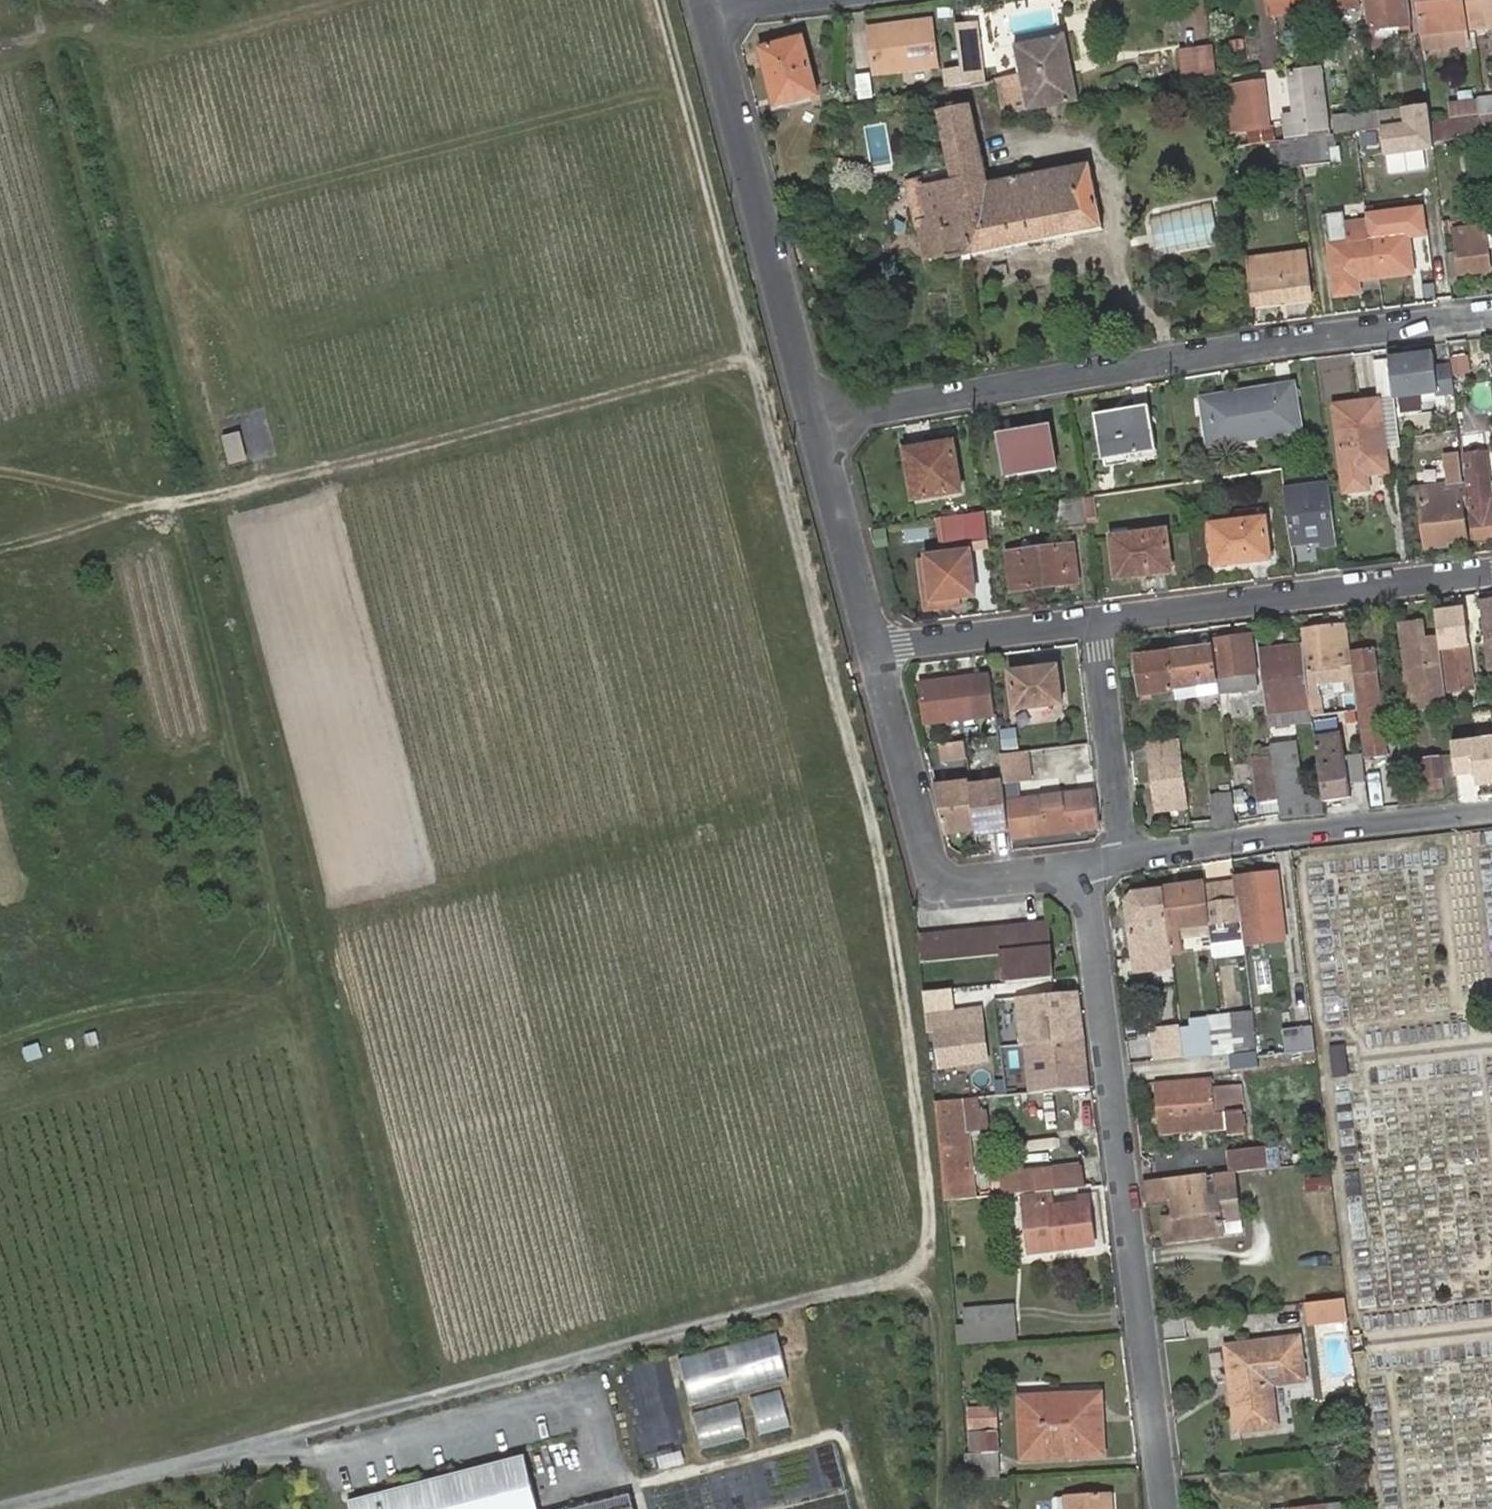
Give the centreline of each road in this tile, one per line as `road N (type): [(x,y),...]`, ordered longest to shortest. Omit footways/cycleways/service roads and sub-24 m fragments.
road 1 (track): [(939,1508),(930,1248),(910,1043),(879,847),(659,0)]
road 2 (track): [(42,0),(99,257),(288,937),(383,1328),(375,1373),(337,1424)]
road 3 (track): [(926,1278),(2,1508)]
road 4 (track): [(756,361),(0,548)]
road 5 (residential): [(1491,317),(1282,342),(815,426)]
road 6 (residential): [(1090,867),(1172,1508)]
road 7 (track): [(224,1453),(337,1459),(565,1404),(594,1410),(605,1428),(597,1467),(537,1490)]
road 8 (track): [(411,0),(202,54),(136,51),(73,26),(0,46)]
road 9 (residential): [(710,18),(815,426)]
road 10 (residential): [(1095,619),(1491,570)]
road 11 (residential): [(873,654),(943,880),(1090,867)]
road 12 (residential): [(1129,858),(1491,810)]
road 13 (residential): [(1129,858),(1095,619)]
road 14 (residential): [(815,426),(873,654)]
road 15 (residential): [(873,654),(1095,619)]

